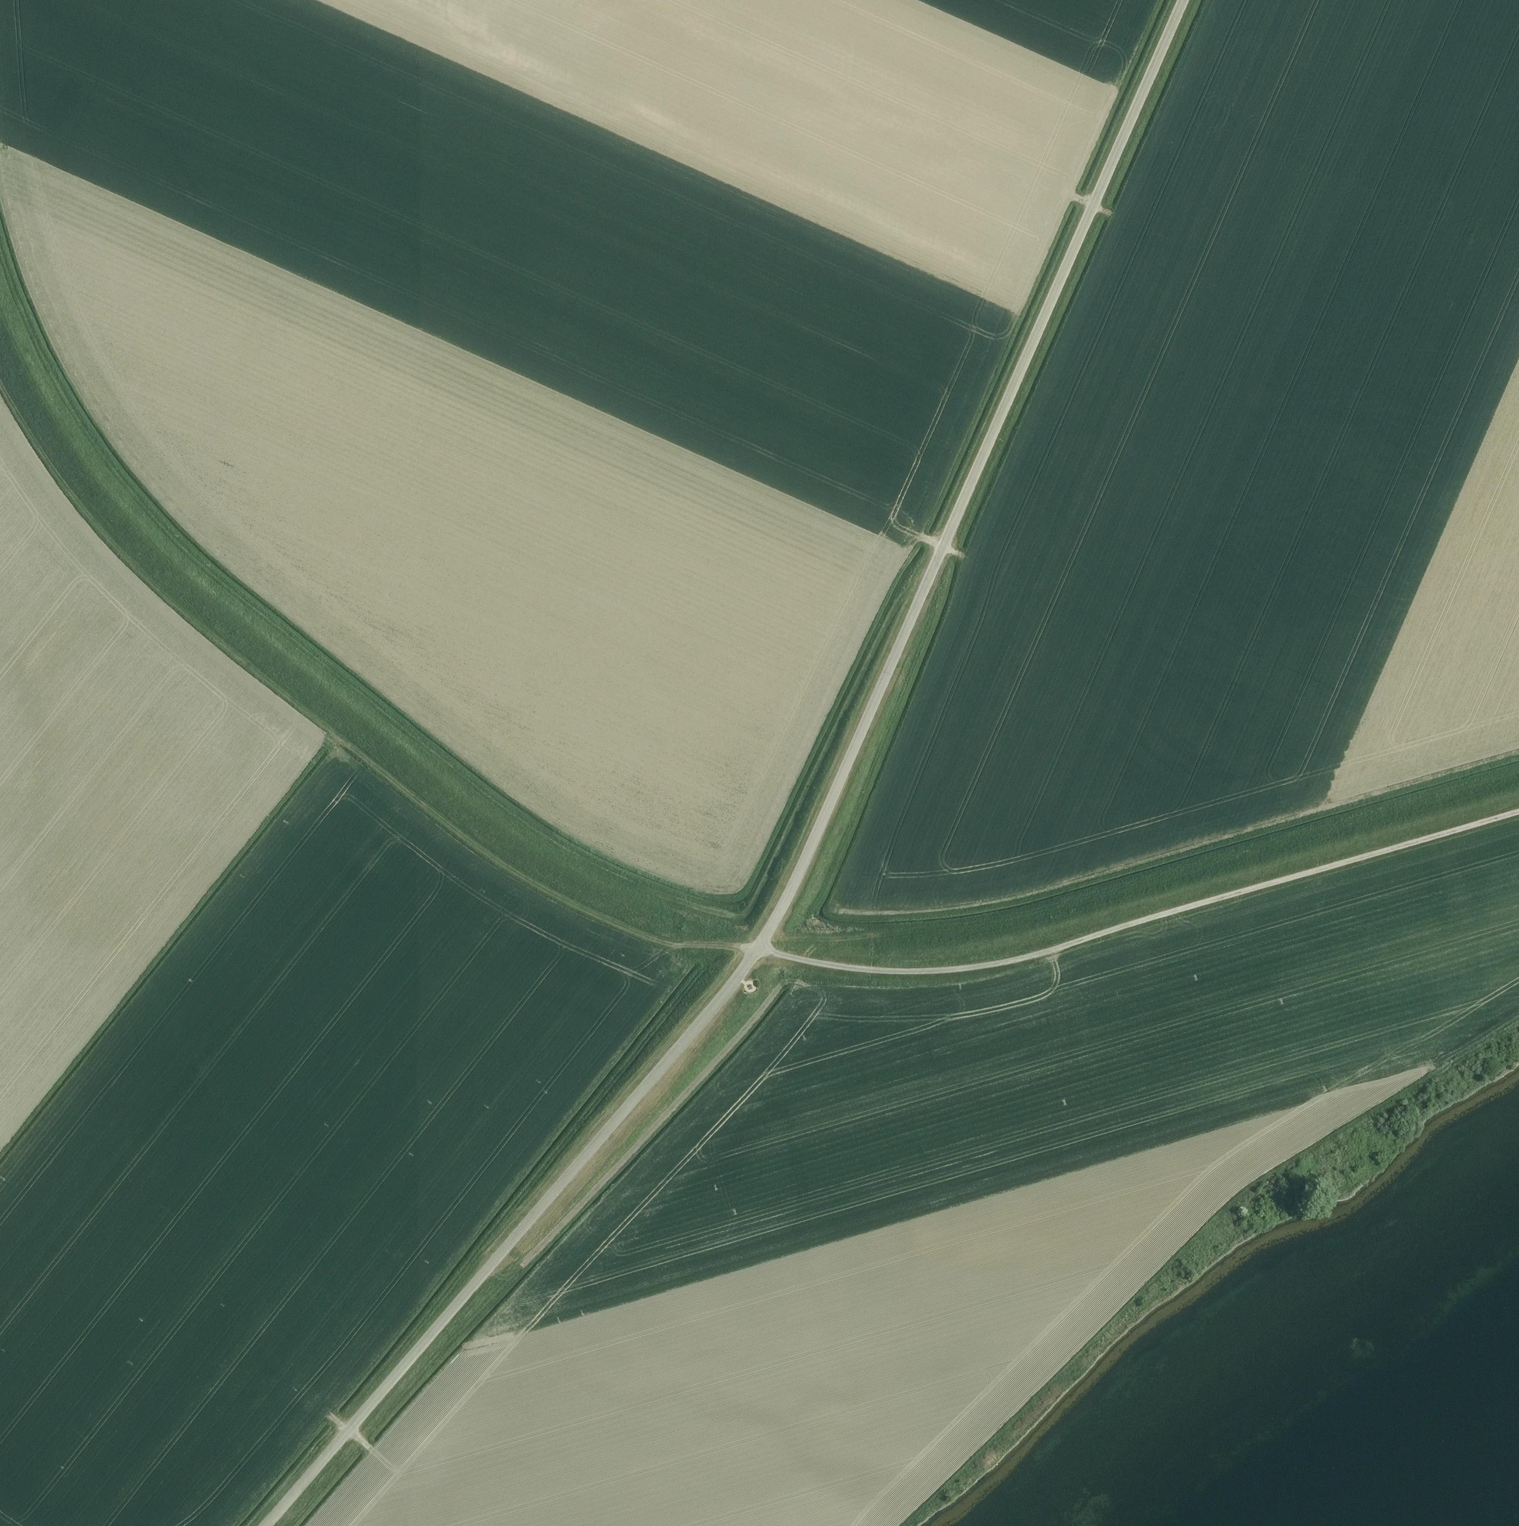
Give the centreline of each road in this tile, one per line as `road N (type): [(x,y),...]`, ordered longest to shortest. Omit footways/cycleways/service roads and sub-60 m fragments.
road 1 (unclassified): [(266,1525),(756,952),(905,637),(1176,0)]
road 2 (track): [(0,393),(87,524),(170,613),(483,853),(556,902),(639,938),(668,947),(756,952)]

